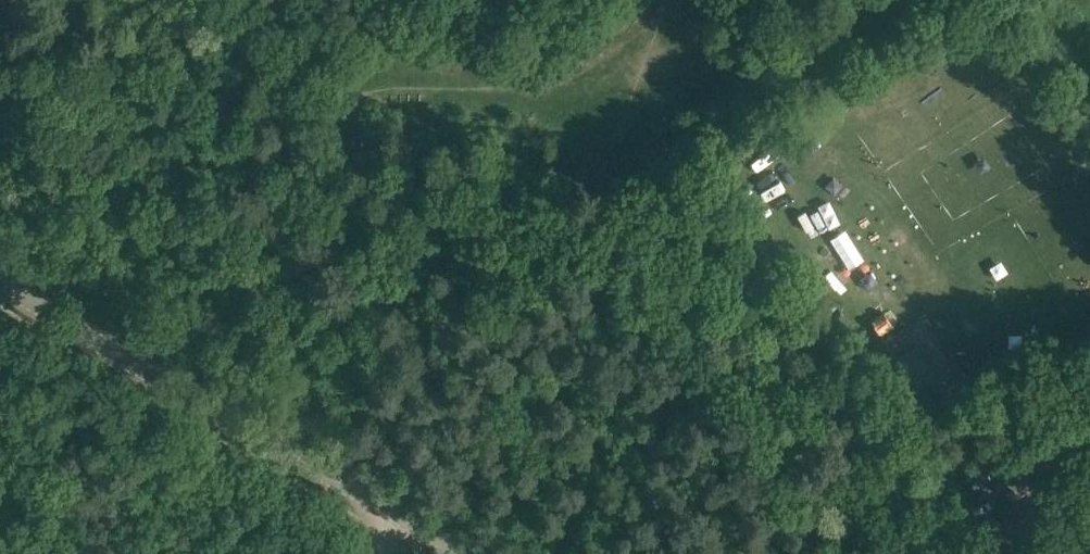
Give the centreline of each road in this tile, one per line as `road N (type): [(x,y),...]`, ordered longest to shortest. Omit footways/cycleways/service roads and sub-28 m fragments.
road 1 (unclassified): [(467,553),(83,336),(0,280)]
road 2 (track): [(980,553),(1089,488)]

